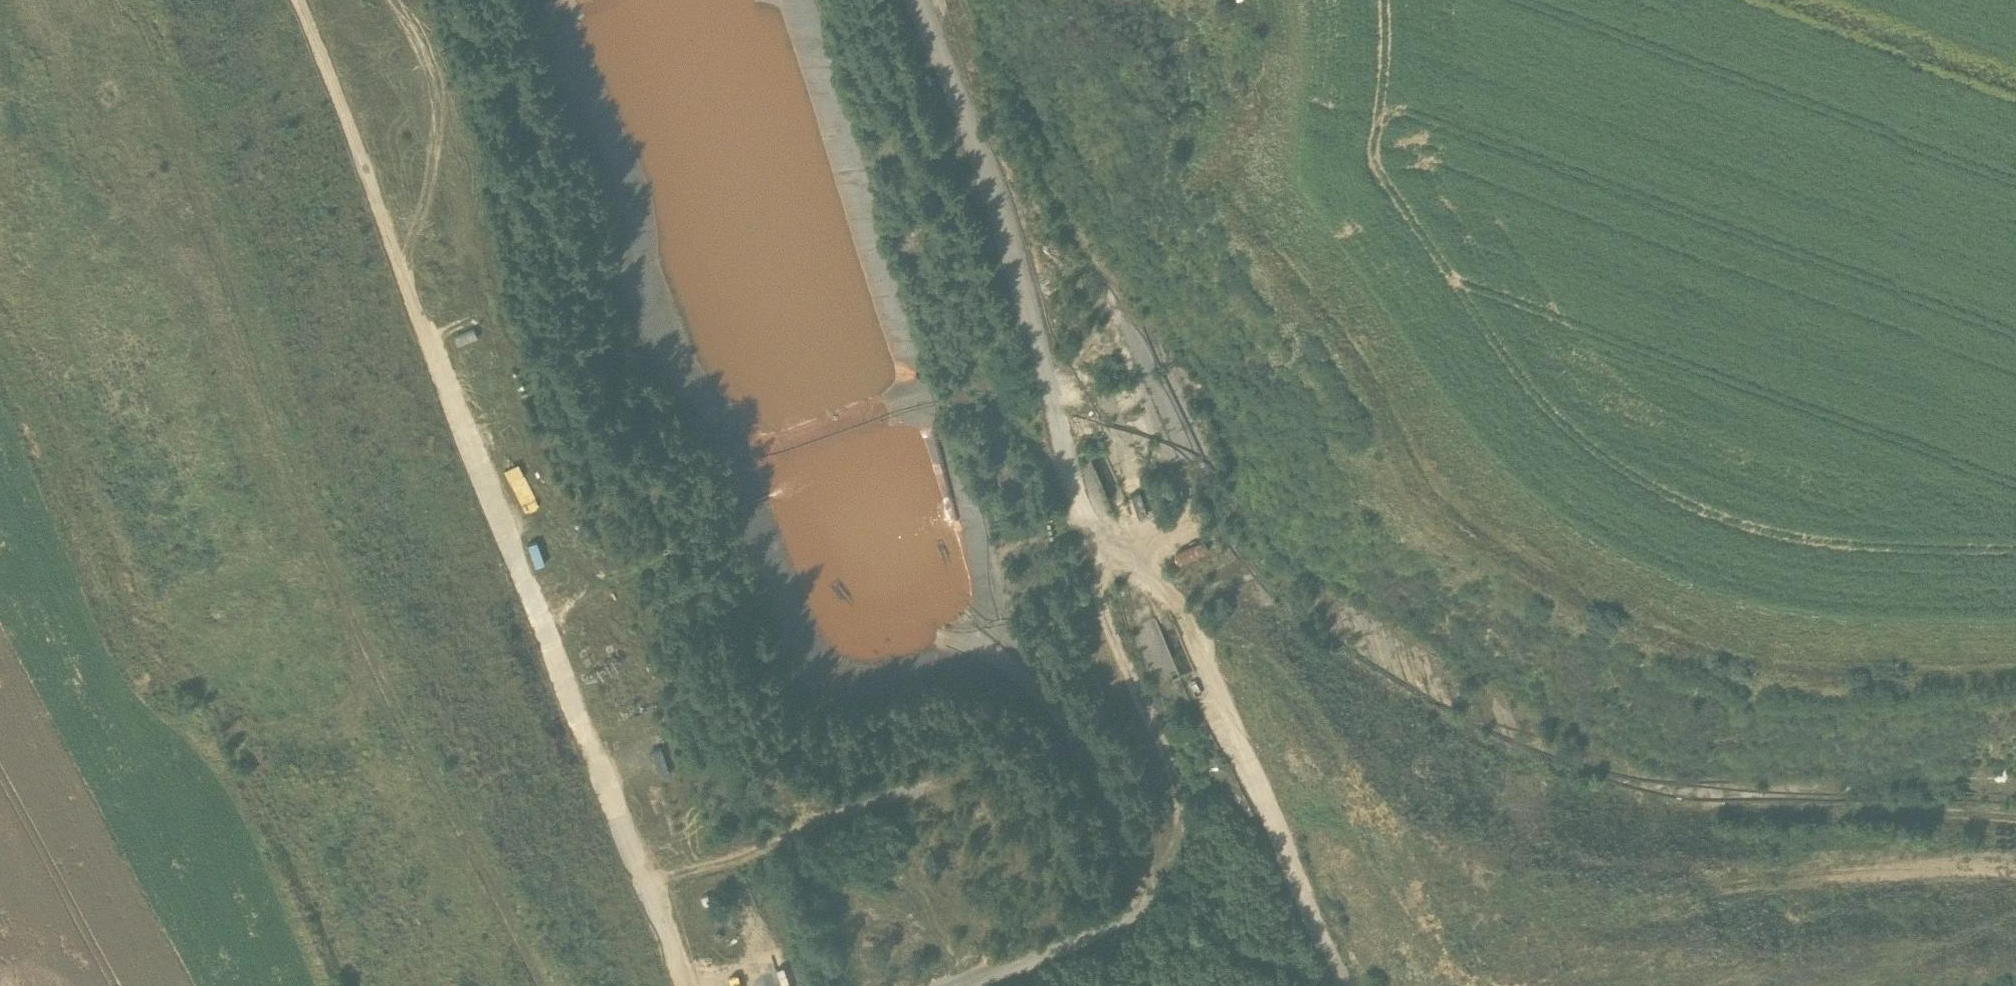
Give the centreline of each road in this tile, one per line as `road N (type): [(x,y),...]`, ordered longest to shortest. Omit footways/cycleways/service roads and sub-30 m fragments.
road 1 (track): [(691,985),(297,0)]
road 2 (track): [(432,337),(307,217),(124,0)]

